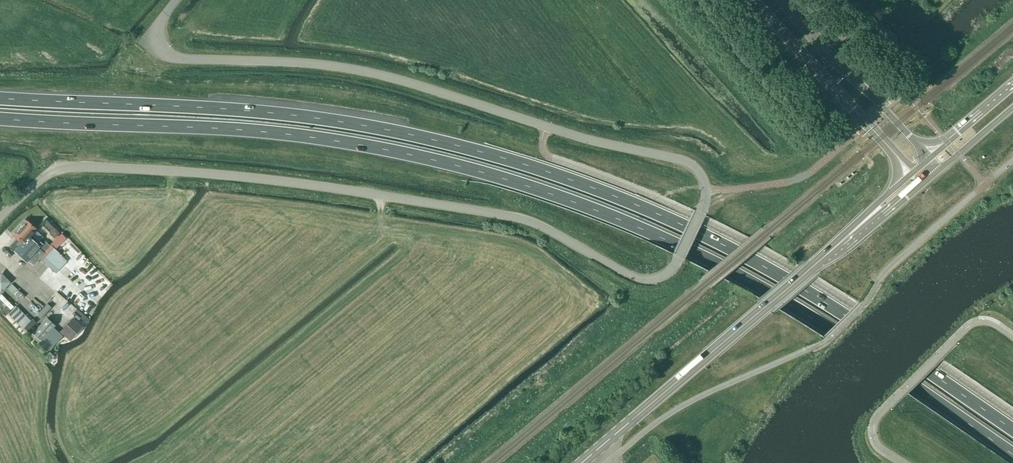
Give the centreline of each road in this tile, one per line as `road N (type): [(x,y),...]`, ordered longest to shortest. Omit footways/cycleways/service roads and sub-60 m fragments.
road 1 (unclassified): [(0,219),(50,173),(72,166),(216,175),(516,217),(645,280),(673,268),(704,202),(702,175),(675,158),(588,140),(397,79),(314,64),(173,57),(156,40),(176,0)]
road 2 (trunk): [(0,119),(321,139),(556,194),(765,287),(1012,453)]
road 3 (trunk): [(1012,429),(783,274),(544,170),(326,118),(0,98)]
road 4 (tertiary): [(581,462),(769,304)]
road 5 (secondary): [(753,0),(911,174)]
road 6 (secondary): [(929,159),(784,0)]
road 7 (tertiary): [(807,271),(840,254),(930,178)]
road 8 (tertiary): [(911,174),(807,271)]

